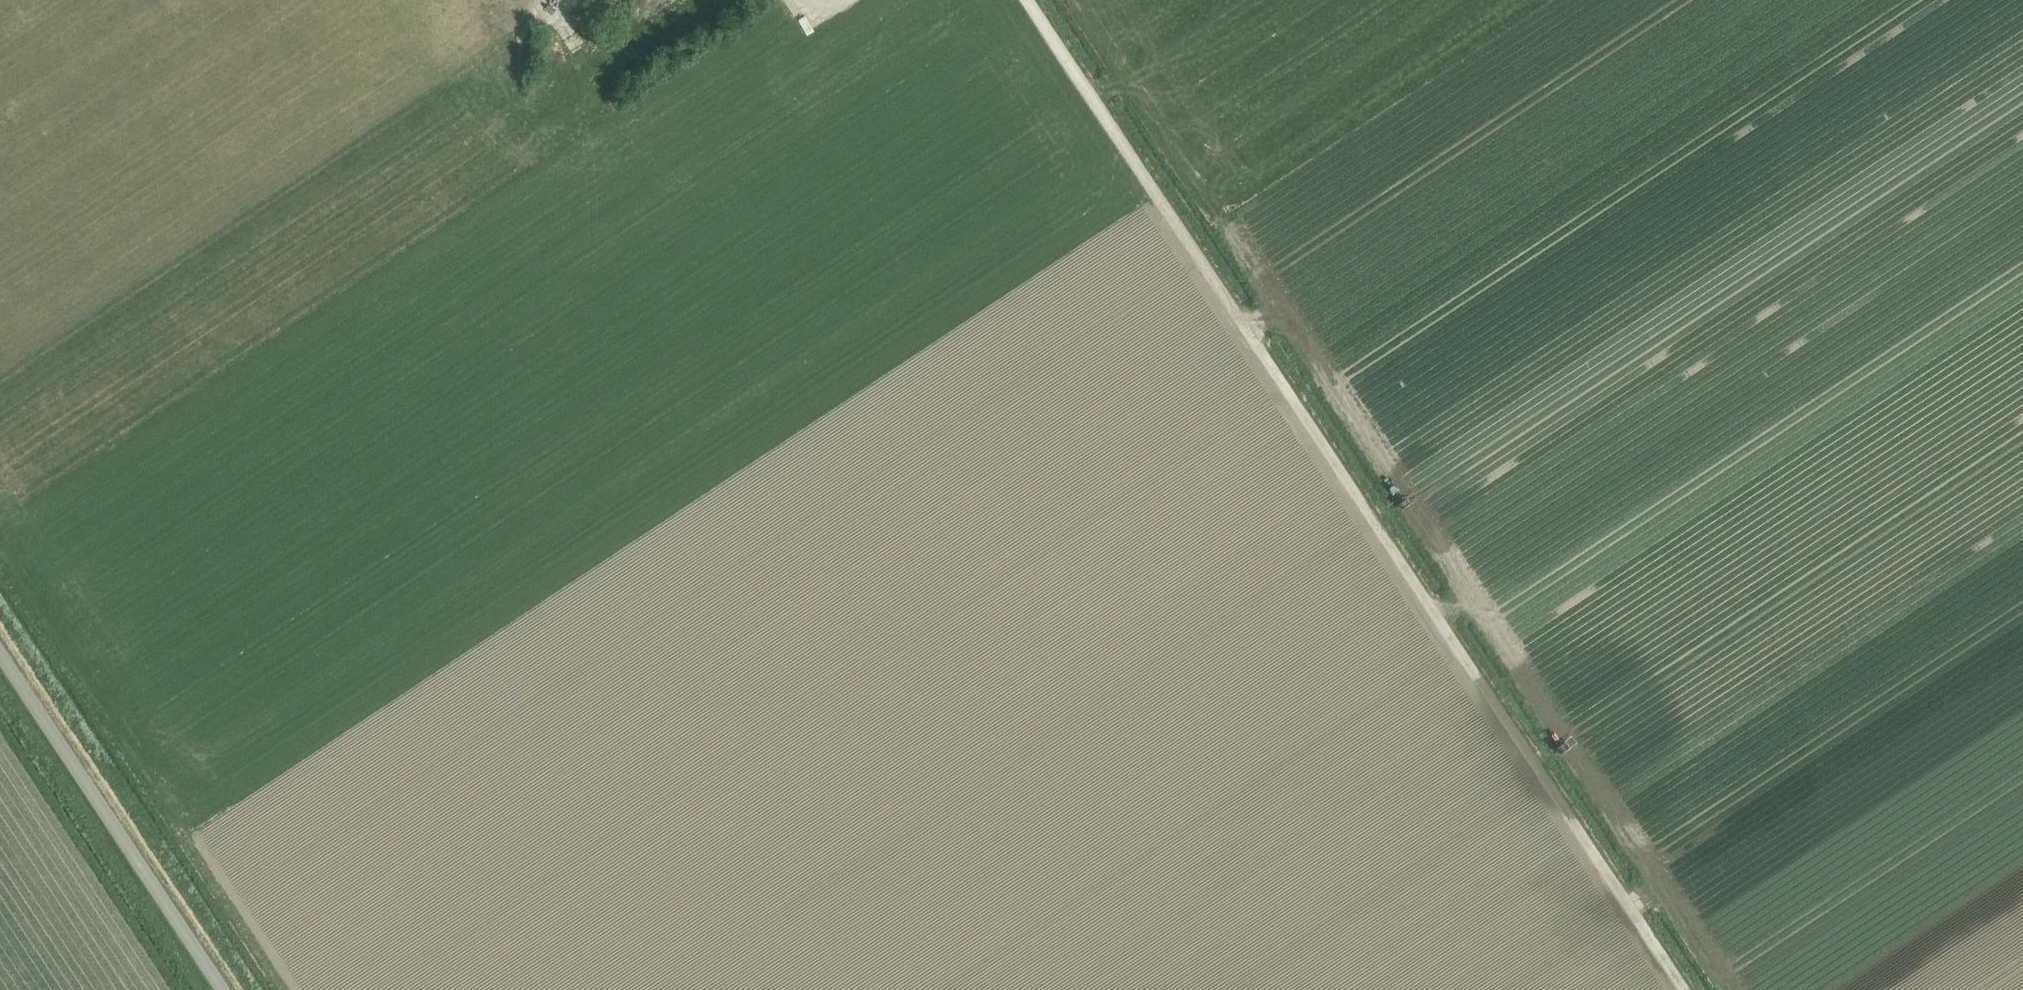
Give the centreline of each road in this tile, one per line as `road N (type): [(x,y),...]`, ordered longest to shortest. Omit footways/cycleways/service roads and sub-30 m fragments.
road 1 (unclassified): [(211,989),(0,669)]

